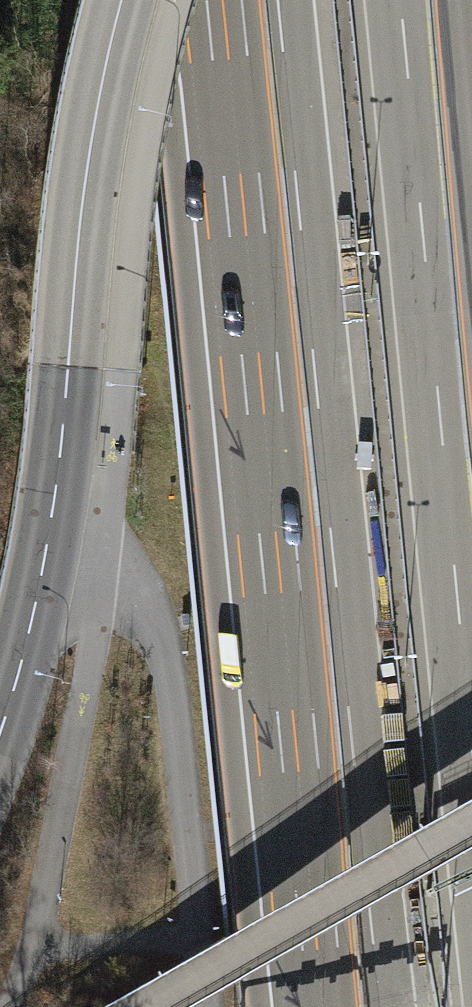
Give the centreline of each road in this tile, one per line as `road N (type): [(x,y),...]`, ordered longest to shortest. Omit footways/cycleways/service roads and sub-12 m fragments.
road 1 (motorway): [(241,0),(346,1006)]
road 2 (secondary): [(0,732),(46,556),(77,238),(121,0)]
road 3 (track): [(46,556),(103,580),(155,628),(208,1006)]
road 4 (motorway): [(471,374),(417,0)]
road 5 (motorway): [(471,182),(462,0)]

